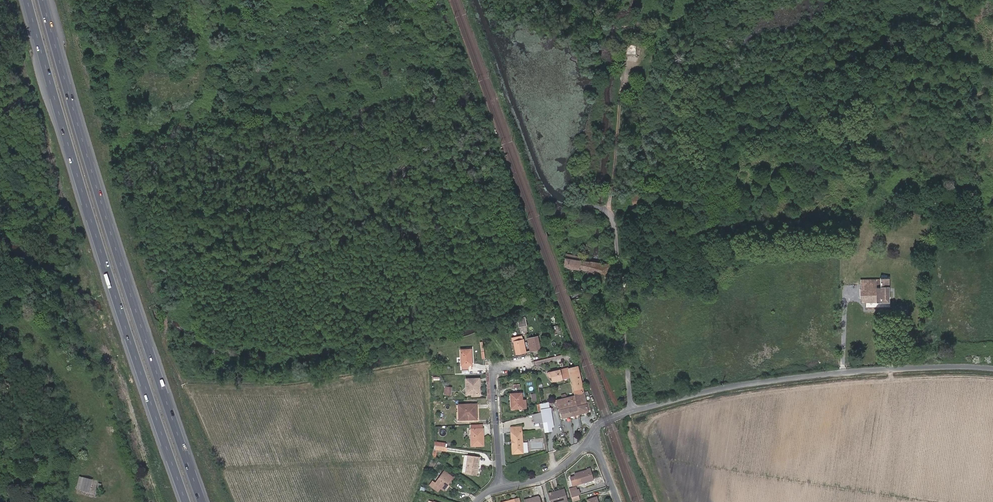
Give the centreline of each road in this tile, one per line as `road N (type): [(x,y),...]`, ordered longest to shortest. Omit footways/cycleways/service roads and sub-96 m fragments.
road 1 (motorway): [(27,0),(188,501)]
road 2 (motorway): [(204,501),(43,0)]
road 3 (residential): [(992,369),(791,379),(633,411)]
road 4 (unclassified): [(604,210),(615,229),(633,411)]
road 5 (track): [(608,212),(624,79)]

